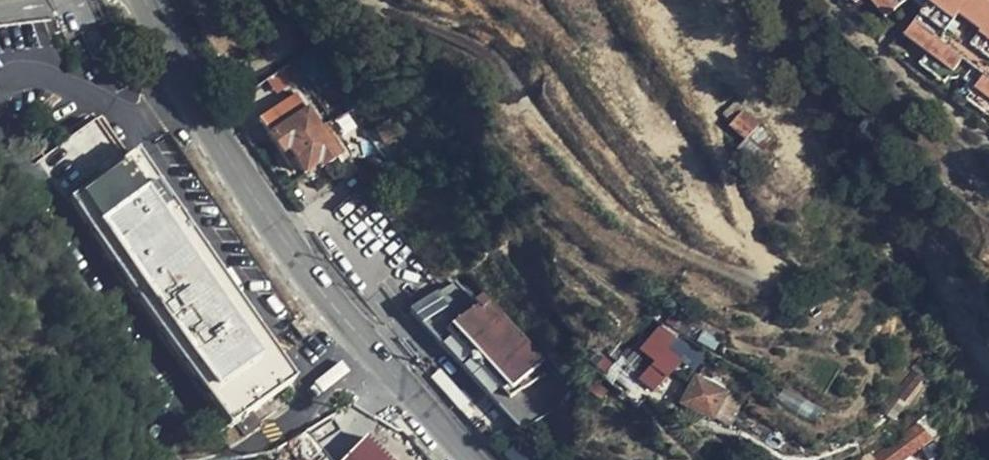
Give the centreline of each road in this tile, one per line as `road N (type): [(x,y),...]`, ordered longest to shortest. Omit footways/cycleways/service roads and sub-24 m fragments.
road 1 (secondary): [(474,459),(299,265),(207,126),(145,0)]

